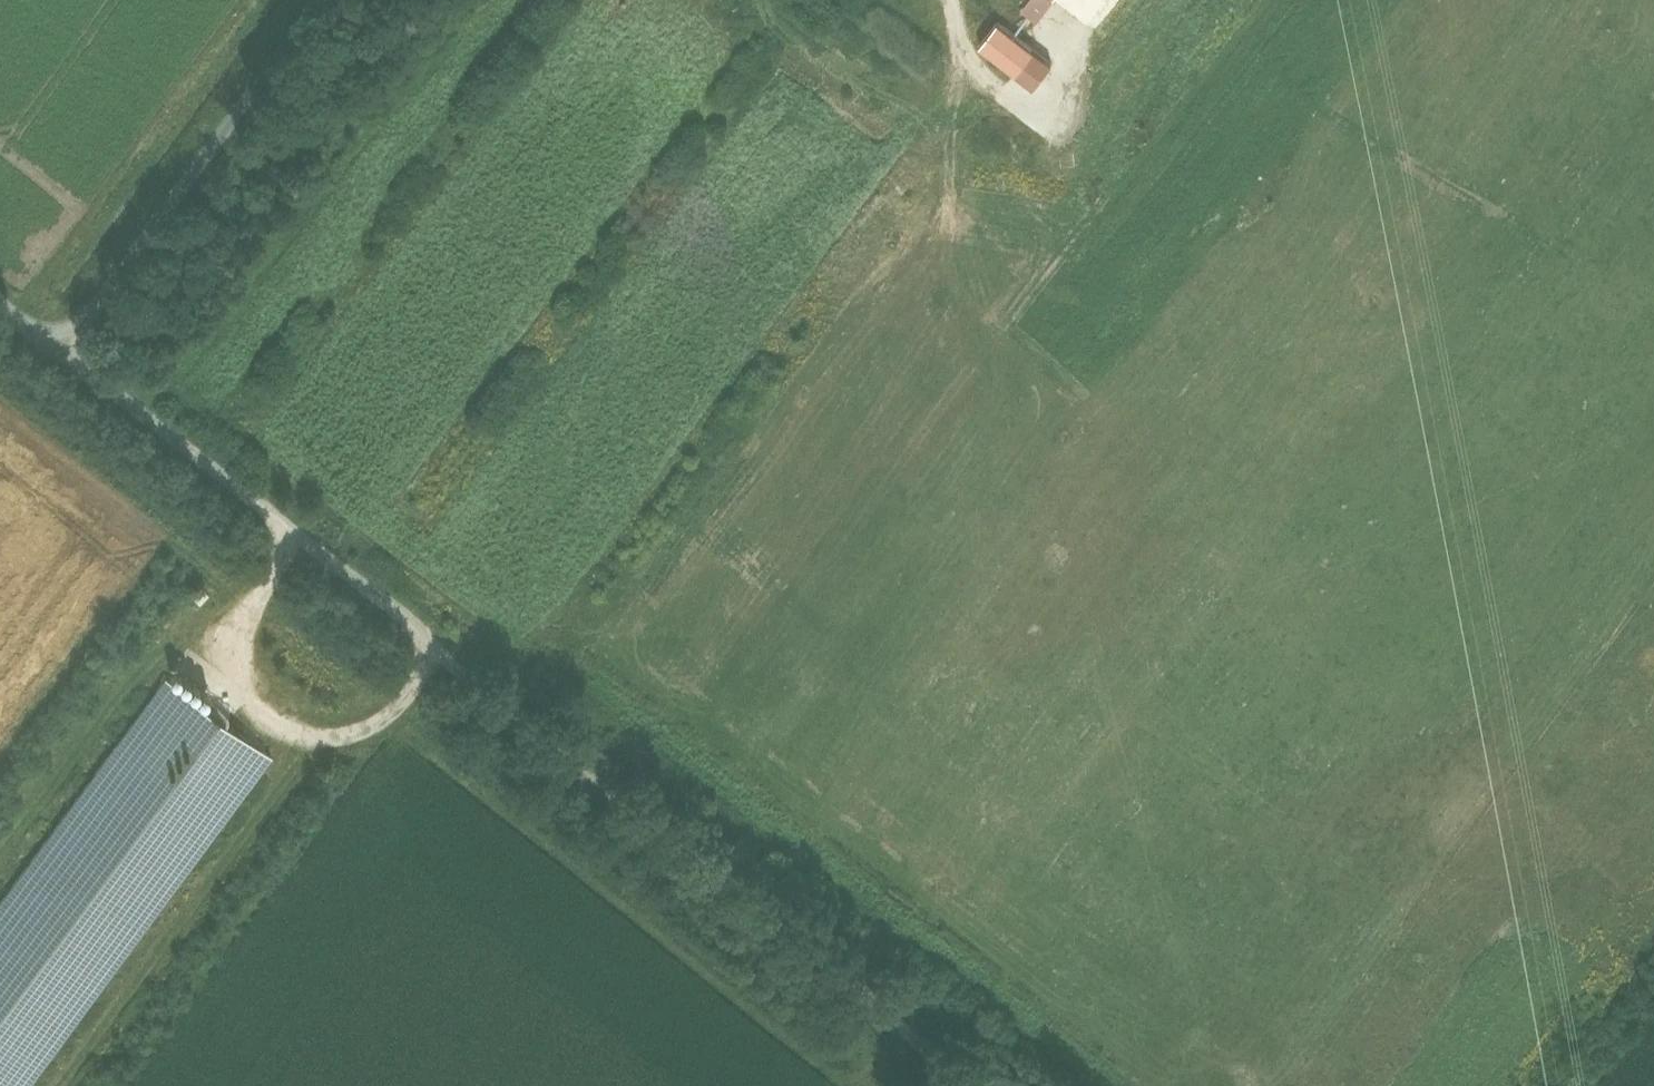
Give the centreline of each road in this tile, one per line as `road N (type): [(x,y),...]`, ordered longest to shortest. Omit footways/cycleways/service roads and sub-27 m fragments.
road 1 (track): [(0,298),(403,615),(423,644),(974,1085)]
road 2 (track): [(61,347),(319,0)]

